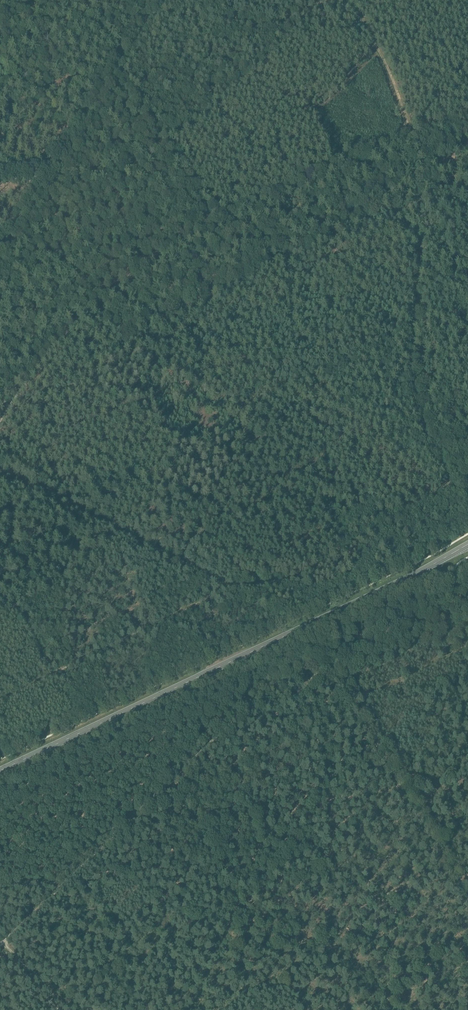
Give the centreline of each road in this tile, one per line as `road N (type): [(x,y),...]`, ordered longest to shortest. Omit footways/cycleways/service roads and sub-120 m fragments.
road 1 (track): [(0,944),(300,652),(314,650),(467,890)]
road 2 (secondary): [(0,769),(467,544)]
road 3 (track): [(0,25),(51,29),(170,15),(274,23),(324,0)]
road 4 (track): [(219,218),(82,316),(0,421)]
road 5 (track): [(467,113),(219,218)]
road 6 (track): [(458,489),(401,510),(279,580),(224,580)]
road 7 (track): [(0,699),(201,600),(224,580)]
road 8 (track): [(224,580),(0,471)]
road 9 (track): [(219,218),(116,68)]
road 10 (track): [(0,182),(46,176),(116,68)]

